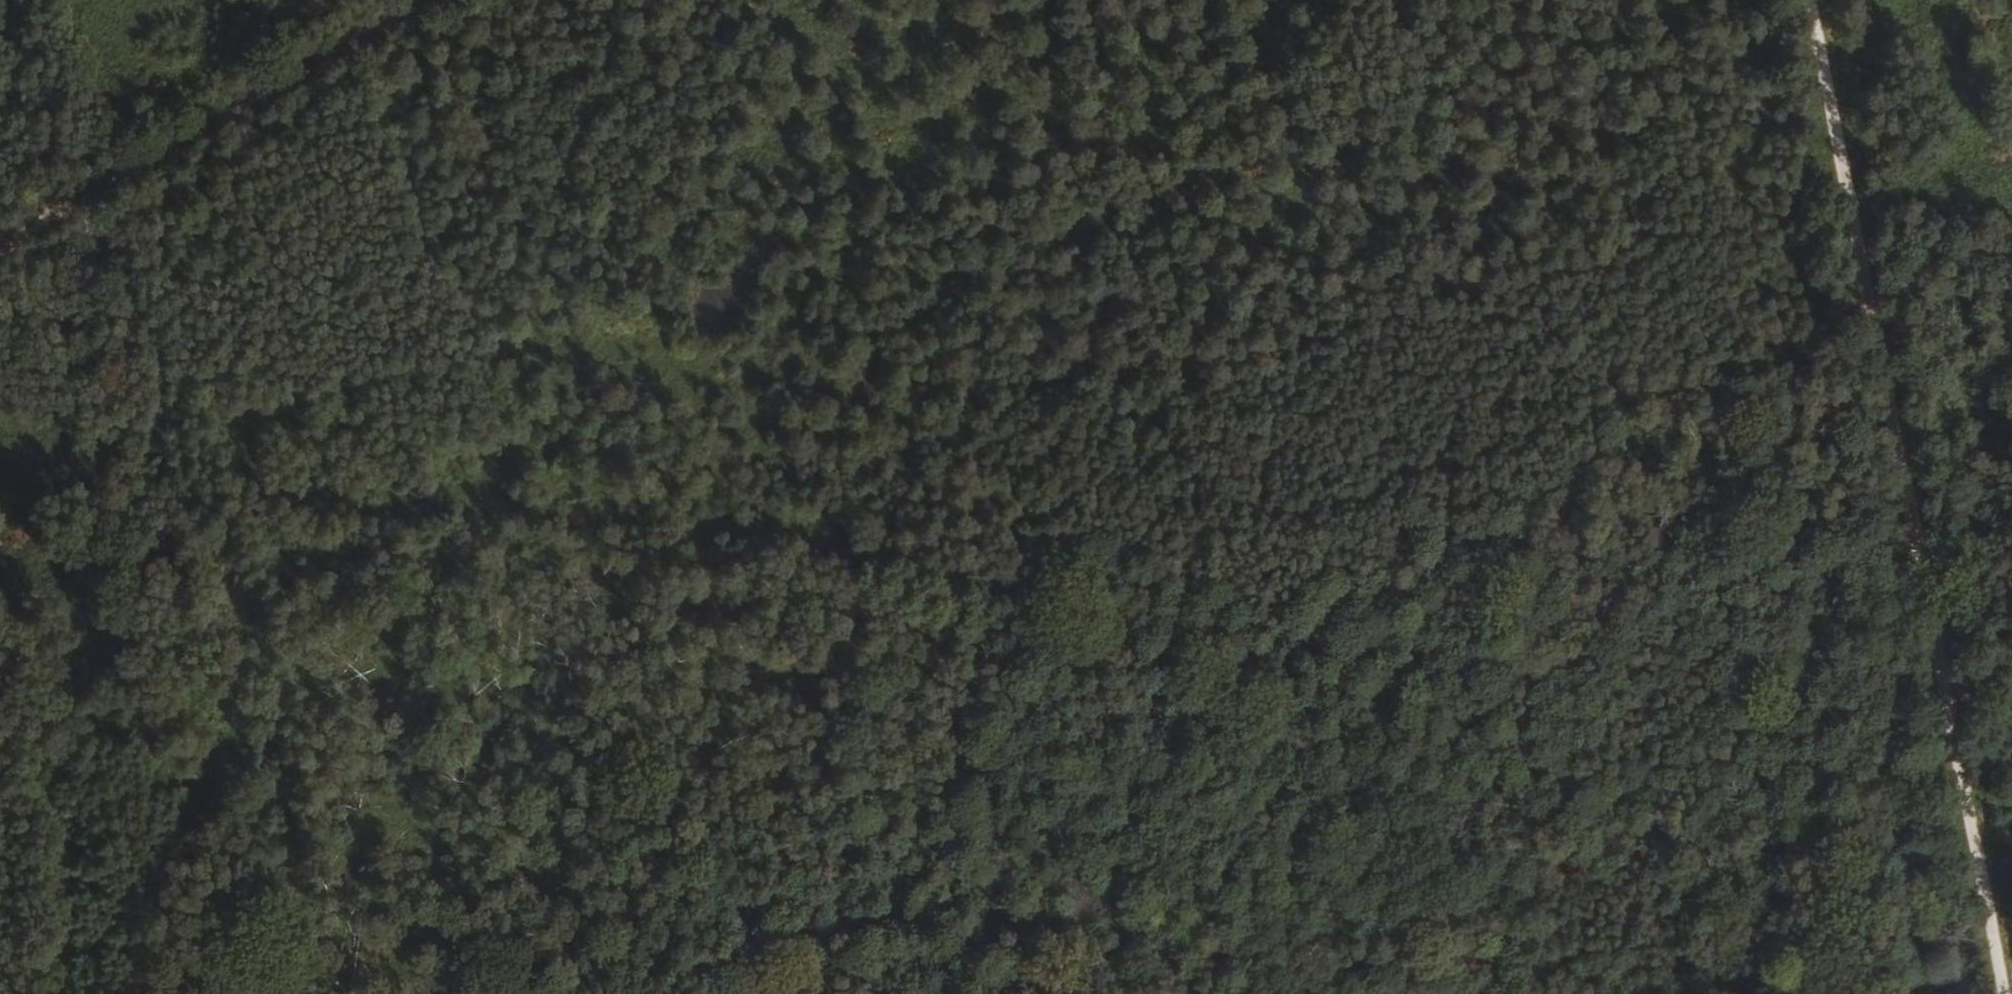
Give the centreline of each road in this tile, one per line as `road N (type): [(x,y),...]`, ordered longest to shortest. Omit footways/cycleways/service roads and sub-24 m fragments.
road 1 (track): [(1999,993),(1806,0)]

